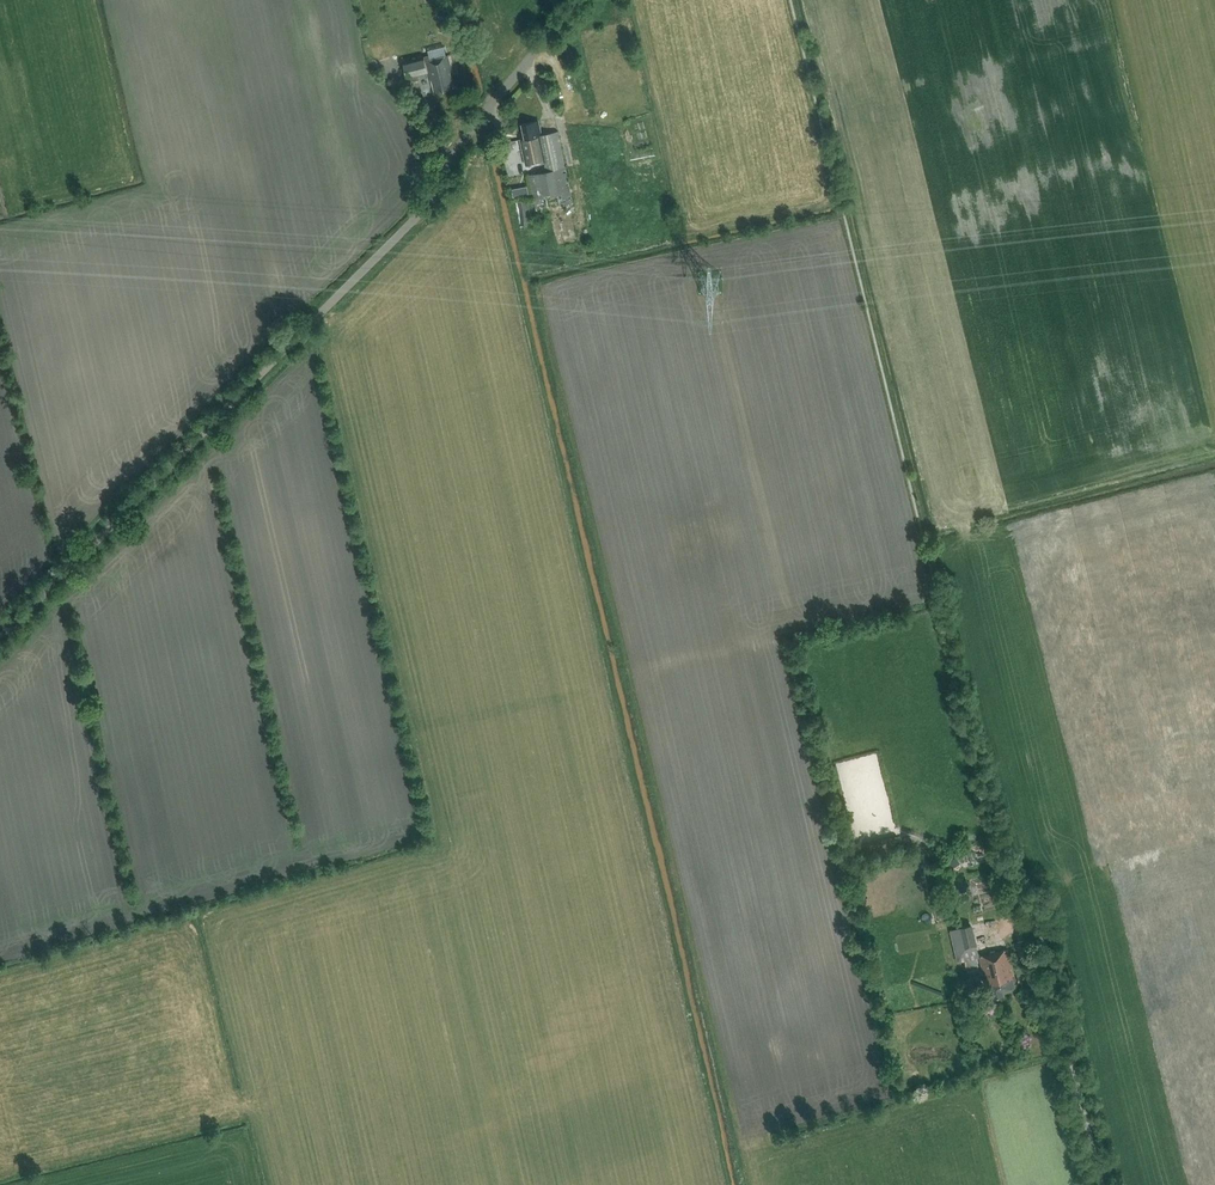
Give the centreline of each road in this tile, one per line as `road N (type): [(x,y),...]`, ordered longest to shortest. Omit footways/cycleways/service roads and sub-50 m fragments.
road 1 (unclassified): [(0,627),(416,219),(467,135),(580,0)]
road 2 (unclassified): [(1099,1184),(1033,922)]

